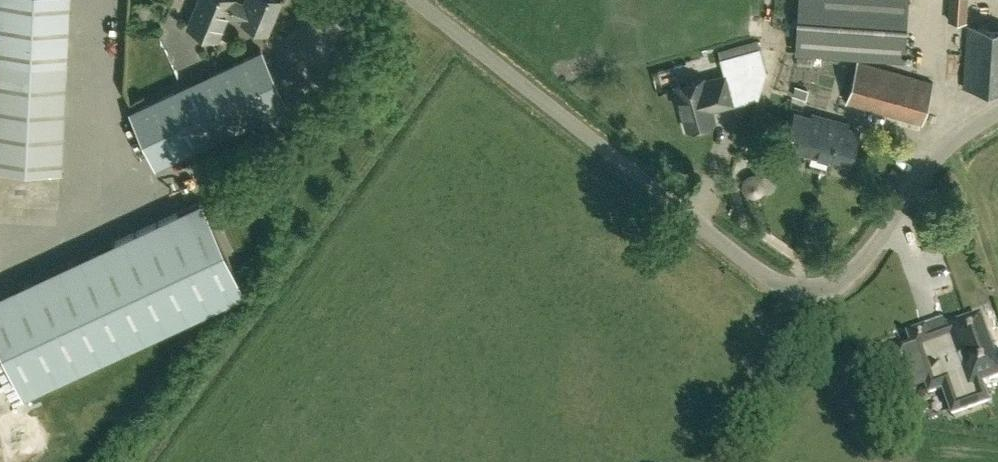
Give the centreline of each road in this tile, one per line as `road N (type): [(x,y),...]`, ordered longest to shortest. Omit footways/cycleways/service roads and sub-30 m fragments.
road 1 (unclassified): [(997,111),(926,171),(854,274),(817,291),(790,286),(760,273),(408,0)]

